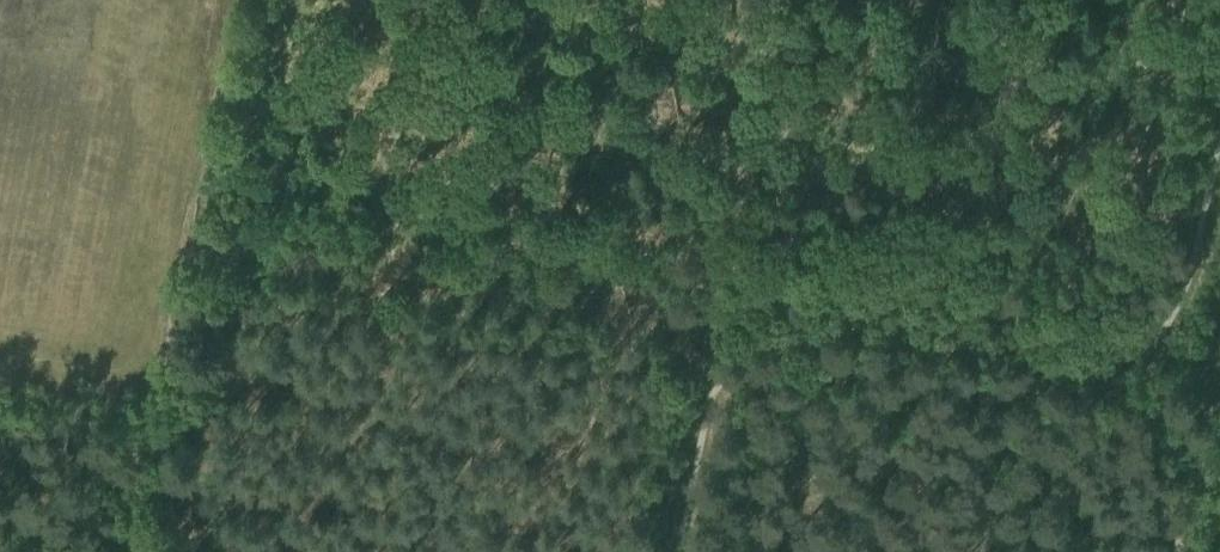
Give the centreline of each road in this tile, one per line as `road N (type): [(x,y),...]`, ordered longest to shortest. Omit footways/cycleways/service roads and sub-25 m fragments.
road 1 (track): [(185,253),(684,303),(704,322),(710,401)]
road 2 (track): [(241,0),(185,253)]
road 3 (track): [(1180,551),(1219,336)]
road 4 (track): [(185,253),(145,447)]
road 5 (track): [(0,425),(145,447)]

